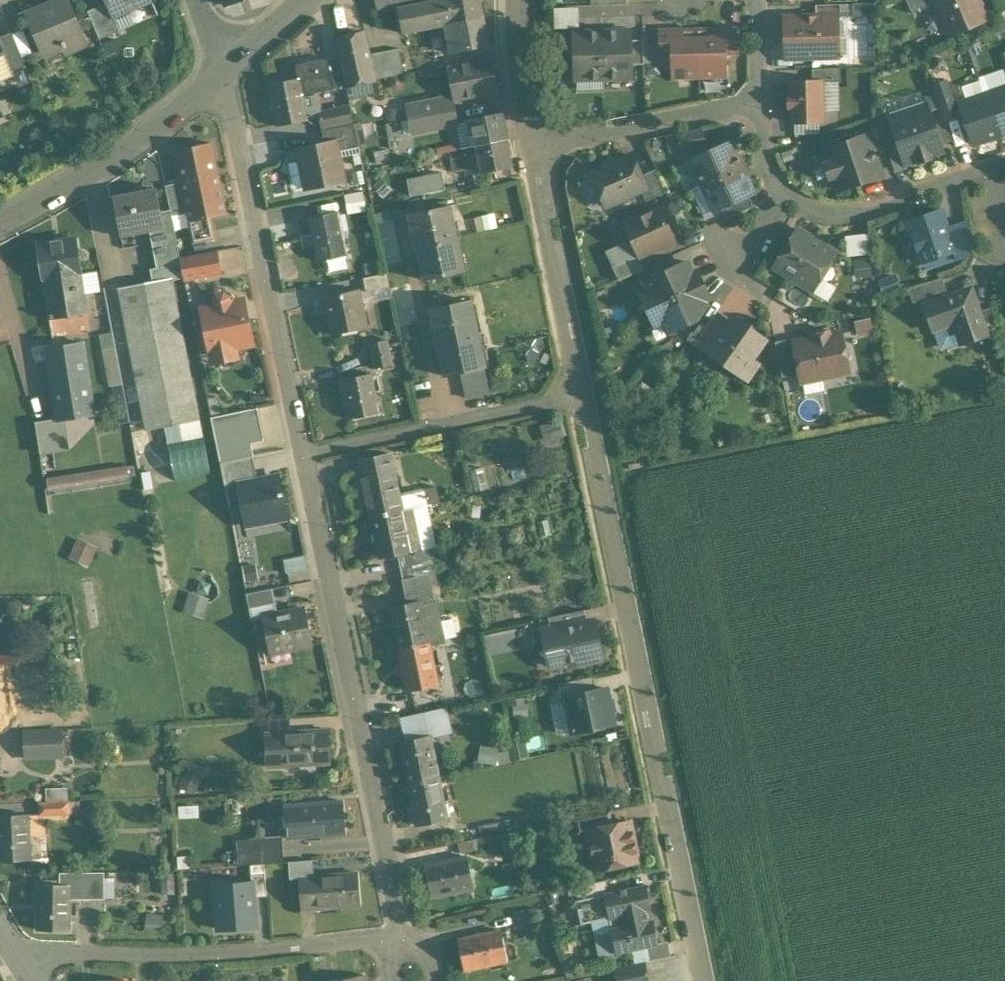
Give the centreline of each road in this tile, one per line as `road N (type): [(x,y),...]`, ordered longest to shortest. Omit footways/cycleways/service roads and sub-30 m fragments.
road 1 (residential): [(222,74),(403,919)]
road 2 (residential): [(532,147),(703,980)]
road 3 (residential): [(389,946),(24,957)]
road 4 (residential): [(0,224),(131,147),(222,74)]
road 5 (residential): [(760,100),(532,147)]
road 6 (residential): [(786,194),(820,212),(862,214),(991,169)]
road 7 (residential): [(518,0),(532,147)]

